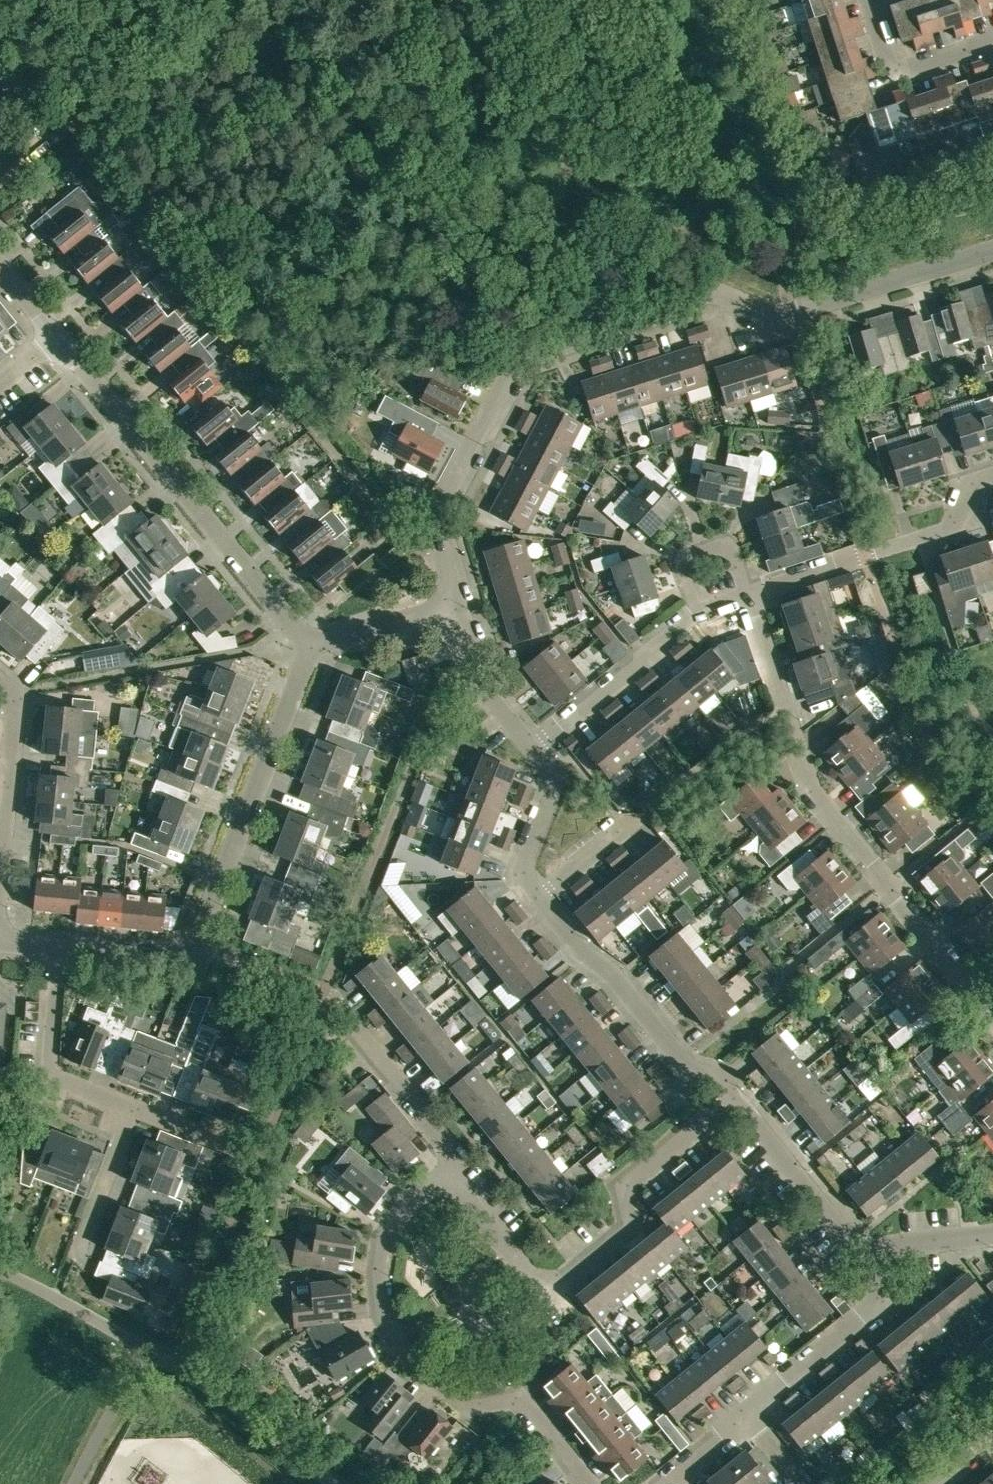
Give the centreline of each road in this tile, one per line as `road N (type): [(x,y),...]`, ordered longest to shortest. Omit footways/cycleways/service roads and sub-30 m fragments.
road 1 (unclassified): [(457,606),(433,514),(521,351),(693,295),(725,294),(771,314),(789,311),(992,250)]
road 2 (residential): [(992,1010),(966,993),(822,797),(748,596)]
road 3 (residential): [(311,643),(186,961),(57,946)]
road 4 (residential): [(447,1176),(385,1238),(384,1313),(399,1351),(463,1403),(525,1405),(589,1483)]
road 5 (residential): [(447,1176),(534,1282),(549,1287),(632,1227),(625,1190),(736,1099)]
road 6 (residential): [(311,643),(58,341)]
road 7 (unclassified): [(329,1483),(184,1369),(0,1271)]
road 8 (residential): [(748,596),(962,522),(965,485),(992,476)]
road 9 (residential): [(447,1176),(448,1147),(322,990)]
road 10 (residential): [(748,1419),(868,1313),(878,1293),(879,1248)]
road 11 (unclassified): [(687,1062),(539,896)]
road 12 (residential): [(534,748),(698,612)]
road 13 (unclassified): [(879,1248),(852,1242),(736,1099)]
road 14 (residential): [(119,1112),(45,1073),(57,946)]
road 15 (residential): [(0,884),(17,717),(15,698),(0,683)]
road 16 (residential): [(992,42),(896,68),(868,0)]
road 17 (unclassified): [(539,896),(522,874),(557,778),(534,748)]
road 18 (unclassified): [(534,748),(484,687),(457,606)]
road 19 (residential): [(69,1260),(118,1139),(119,1112)]
road 20 (unclassified): [(311,643),(457,606)]
road 21 (residential): [(748,596),(735,556),(723,547),(689,558),(684,572),(698,612)]
road 22 (residential): [(687,1062),(782,983)]

